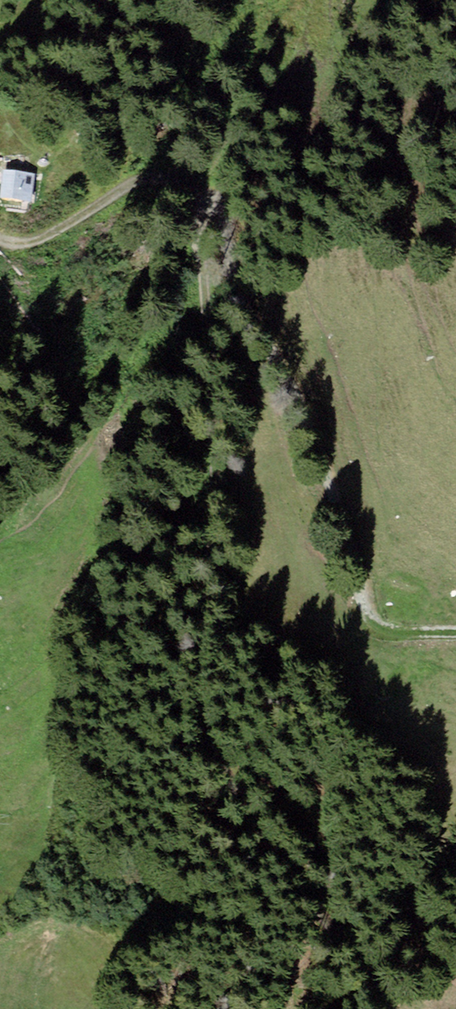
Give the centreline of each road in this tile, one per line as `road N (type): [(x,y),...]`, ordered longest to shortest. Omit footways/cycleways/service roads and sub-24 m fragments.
road 1 (track): [(0,238),(32,243),(141,179),(185,191),(200,225),(215,456),(198,659),(202,712),(223,762),(375,1008)]
road 2 (track): [(189,201),(212,204),(225,216),(237,294),(314,439),(364,613),(390,631),(455,634)]

